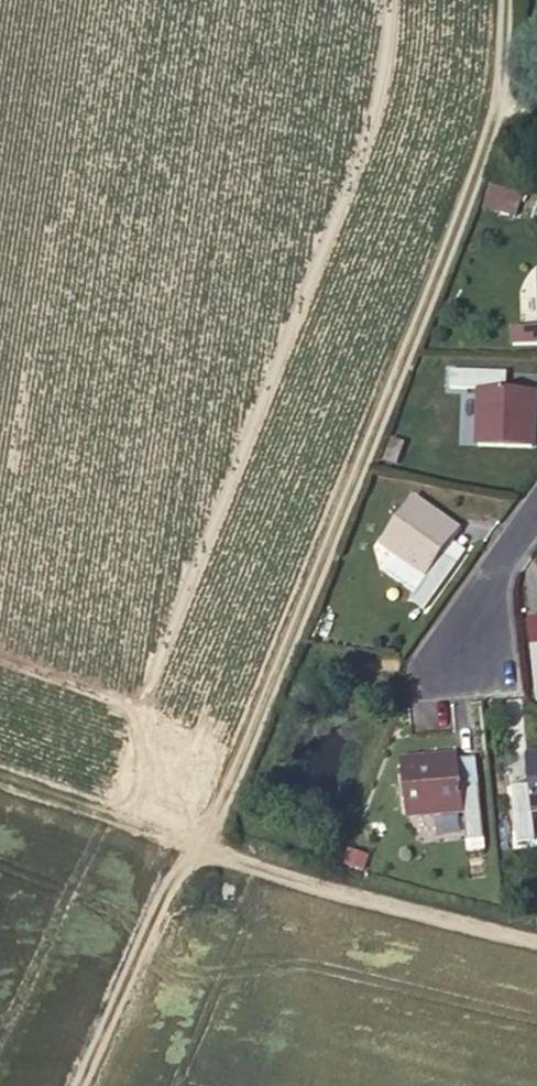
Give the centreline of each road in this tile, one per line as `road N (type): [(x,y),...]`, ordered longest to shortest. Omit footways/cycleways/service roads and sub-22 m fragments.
road 1 (track): [(536,937),(197,840)]
road 2 (track): [(197,840),(81,1085)]
road 3 (track): [(197,840),(0,770)]
road 4 (residential): [(536,508),(437,651)]

